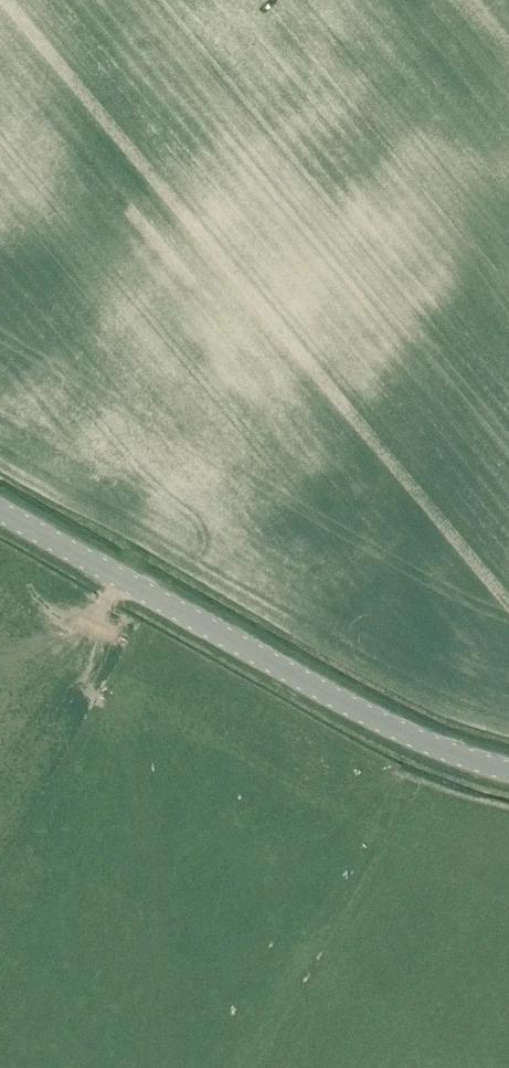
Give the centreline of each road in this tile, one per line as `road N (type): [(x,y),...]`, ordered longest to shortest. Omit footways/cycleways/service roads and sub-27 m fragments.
road 1 (tertiary): [(0,515),(407,742),(508,778)]

